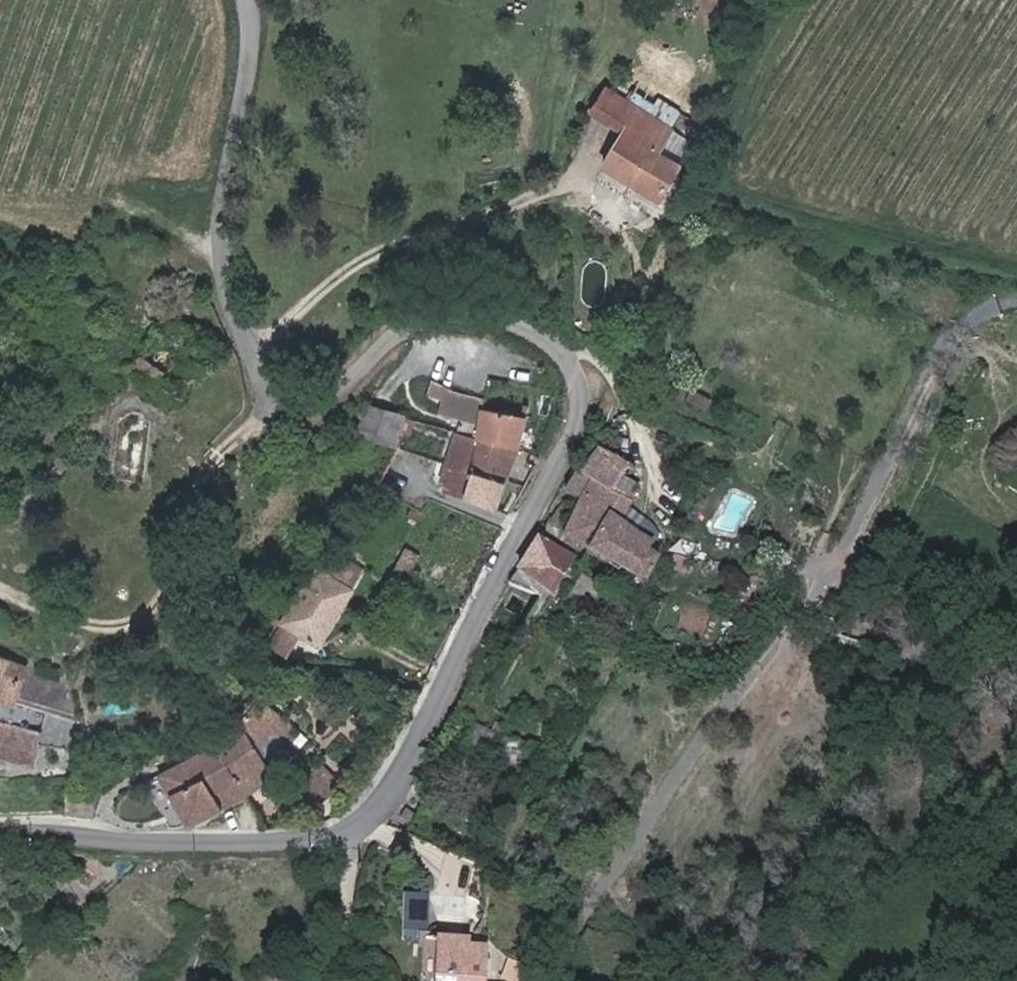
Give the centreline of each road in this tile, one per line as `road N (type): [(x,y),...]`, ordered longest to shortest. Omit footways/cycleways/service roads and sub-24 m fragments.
road 1 (unclassified): [(253,0),(249,92),(228,214),(228,273),(278,387),(320,403),(346,391),(415,322),(474,311),(511,317),(571,354),(583,411),(424,735),(395,789),(361,825),(320,840),(0,836)]
road 2 (track): [(1016,305),(696,230),(619,401),(583,411)]
road 3 (track): [(289,394),(220,469),(187,580),(165,616),(113,629),(65,621),(0,586)]
road 4 (track): [(361,825),(351,859),(347,941),(324,980)]

